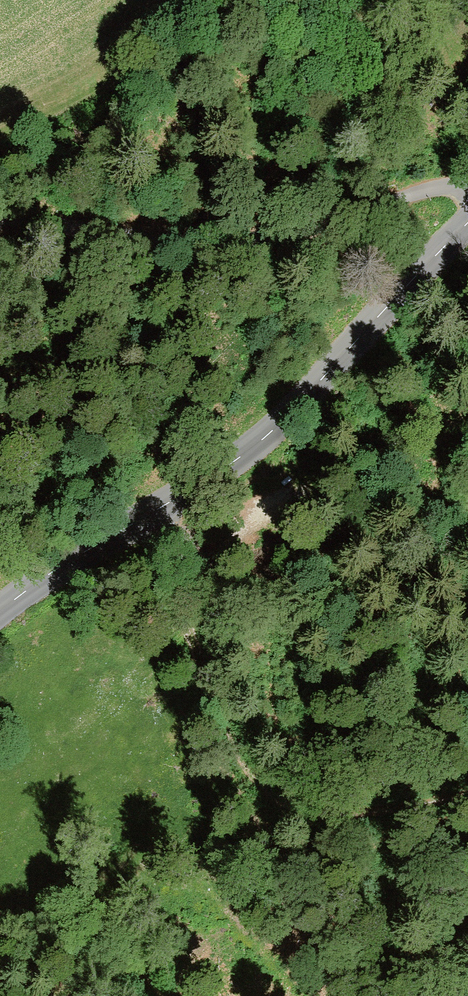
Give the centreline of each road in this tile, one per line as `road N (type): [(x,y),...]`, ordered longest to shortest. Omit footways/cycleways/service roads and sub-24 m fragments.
road 1 (tertiary): [(0,610),(274,432),(467,228)]
road 2 (track): [(143,518),(213,693),(278,771),(358,790),(467,758)]
road 3 (unclassified): [(0,223),(186,246),(230,244),(430,188),(467,188)]

